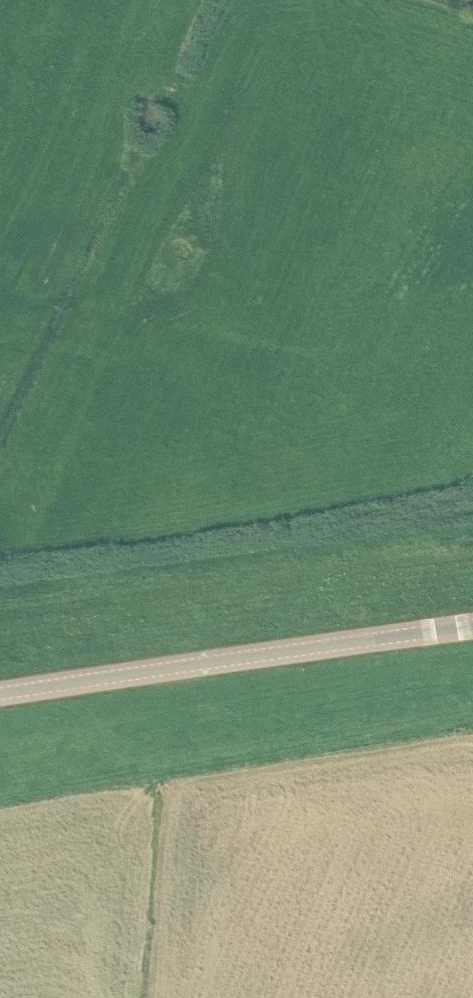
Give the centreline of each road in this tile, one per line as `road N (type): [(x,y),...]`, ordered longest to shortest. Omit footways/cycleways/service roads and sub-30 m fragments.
road 1 (secondary): [(0,703),(472,631)]

